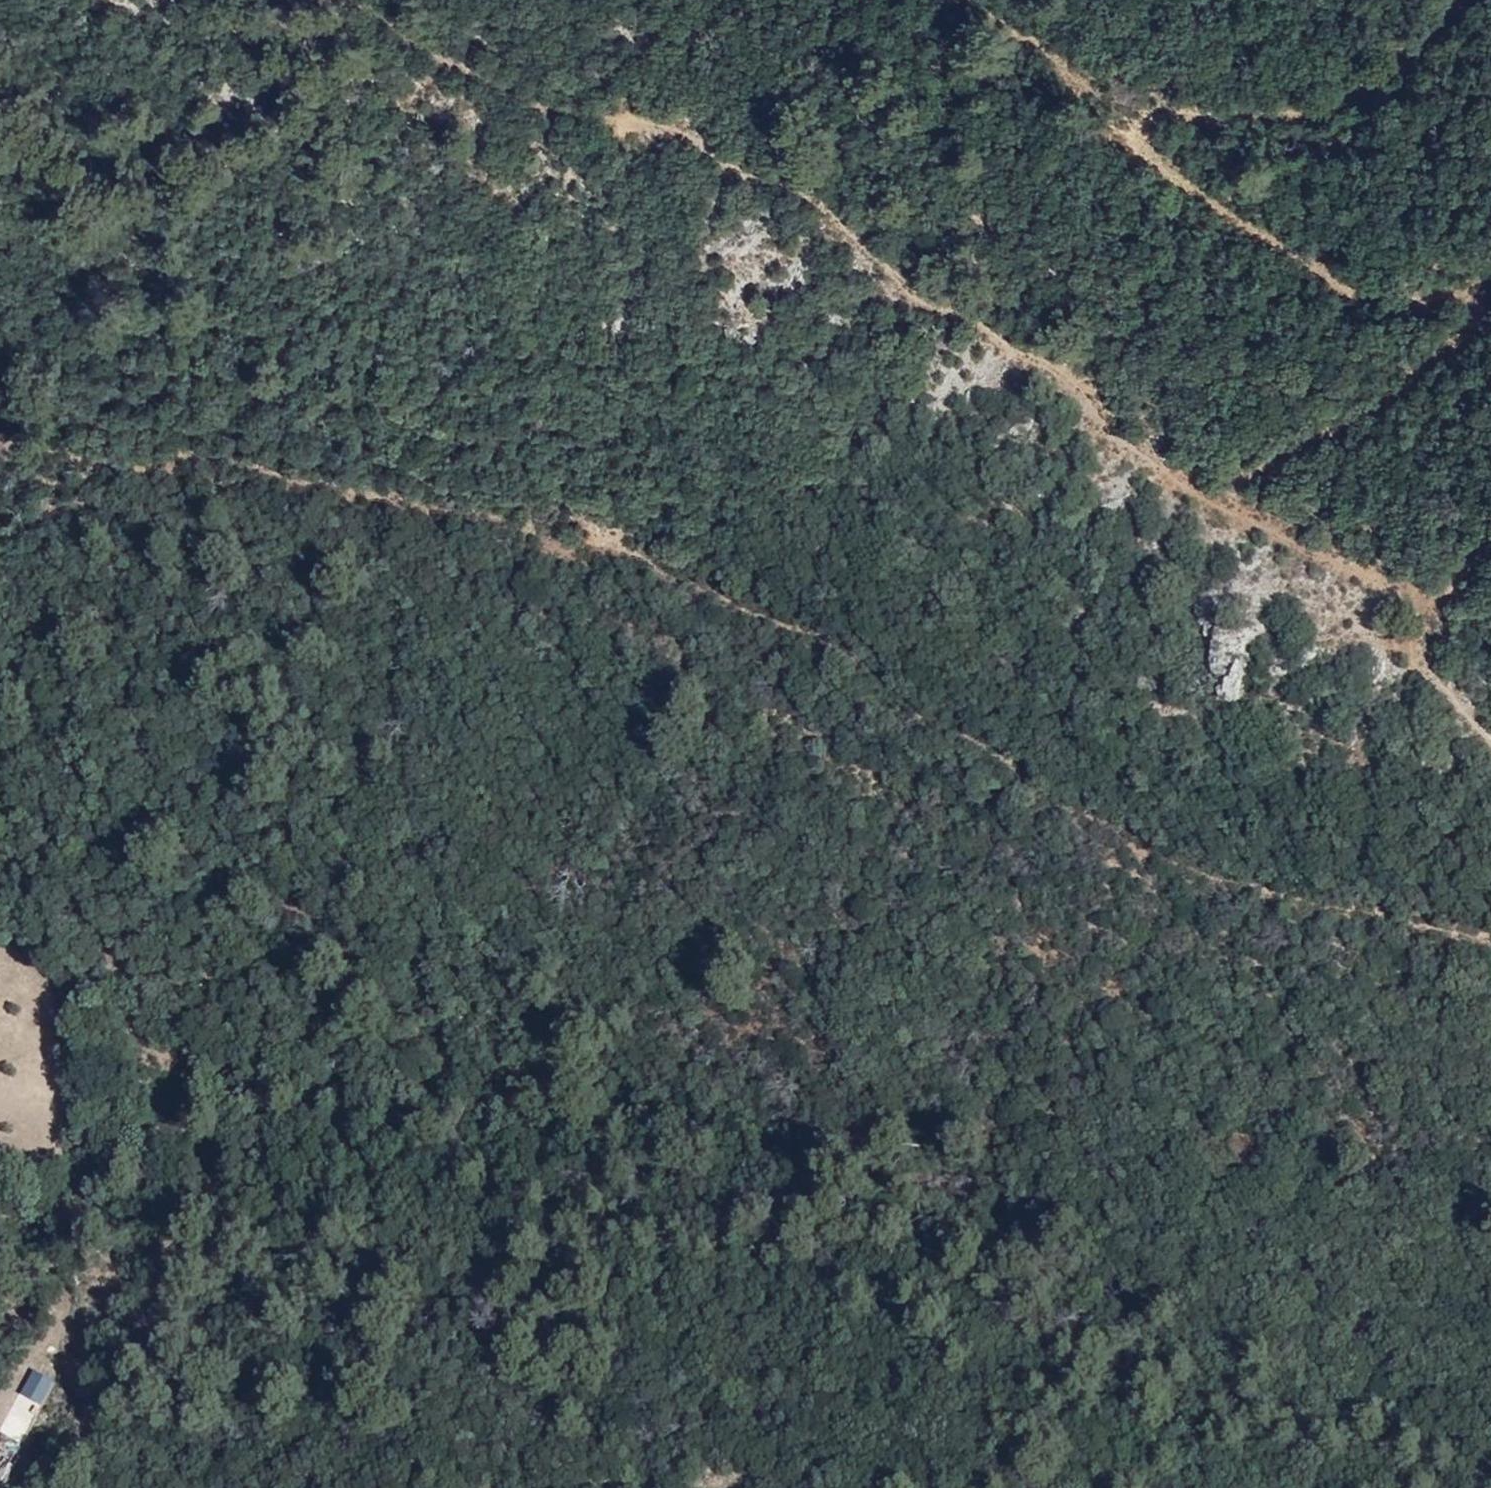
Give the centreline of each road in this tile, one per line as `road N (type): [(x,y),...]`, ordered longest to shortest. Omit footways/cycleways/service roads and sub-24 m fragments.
road 1 (track): [(349,0),(434,57),(586,103),(685,115),(749,161),(830,199),(900,270),(978,313),(1095,396),(1185,472),(1435,602)]
road 2 (track): [(1490,740),(1431,670),(1435,602),(1490,554)]

